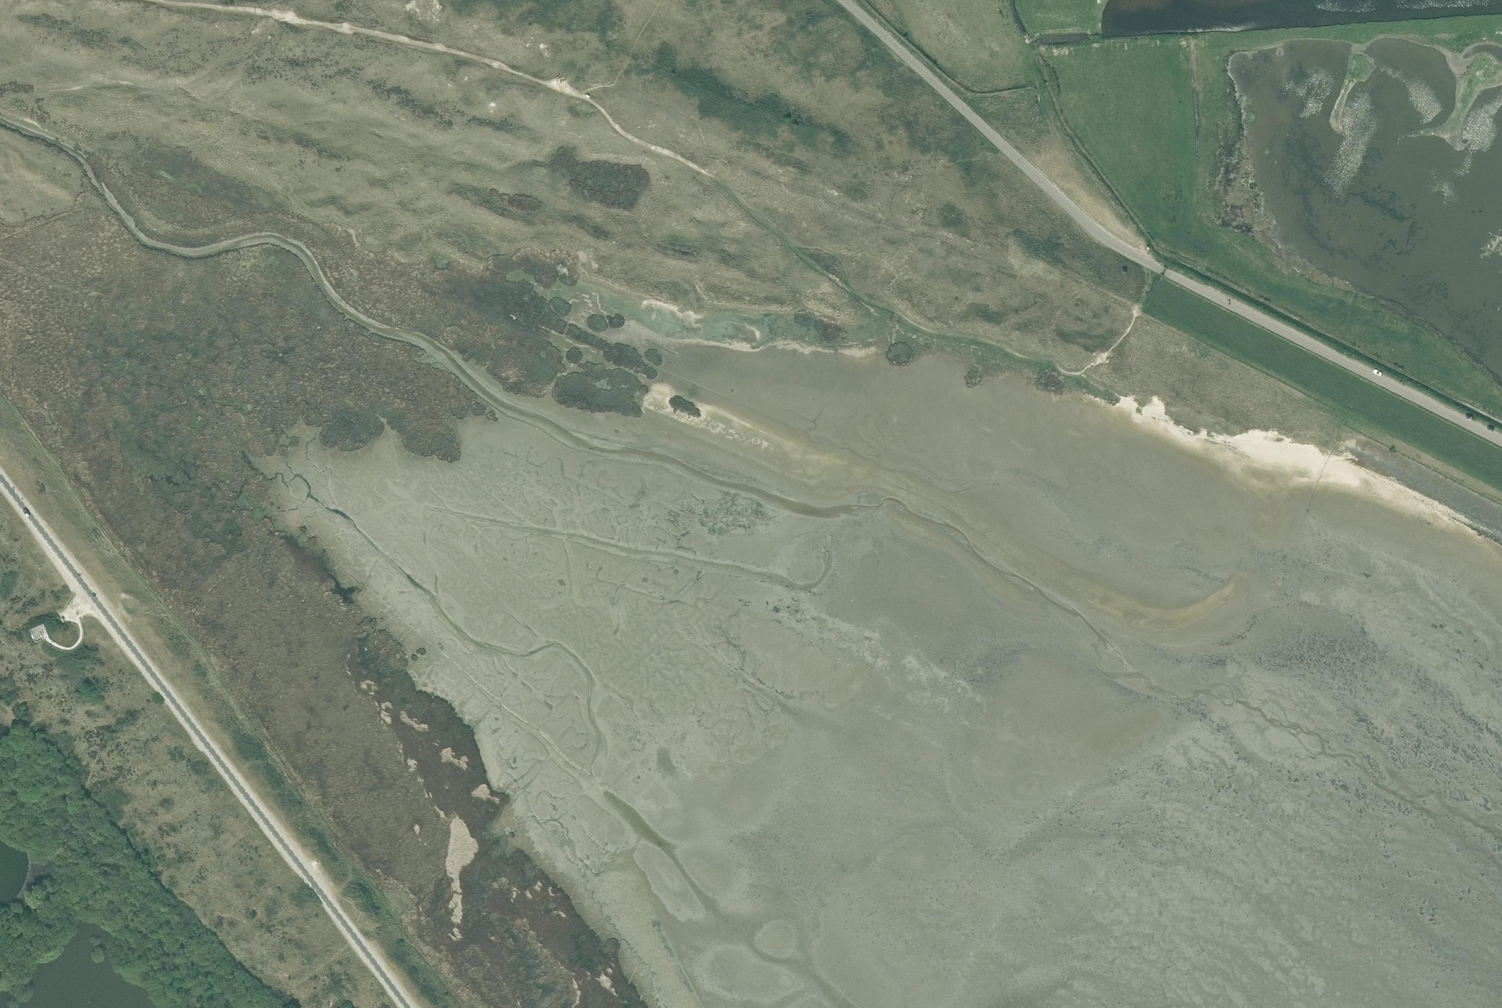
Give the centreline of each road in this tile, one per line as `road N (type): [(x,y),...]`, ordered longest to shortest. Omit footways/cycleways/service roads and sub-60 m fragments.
road 1 (unclassified): [(841,0),(1103,238),(1501,443)]
road 2 (unclassified): [(407,1007),(0,476)]

